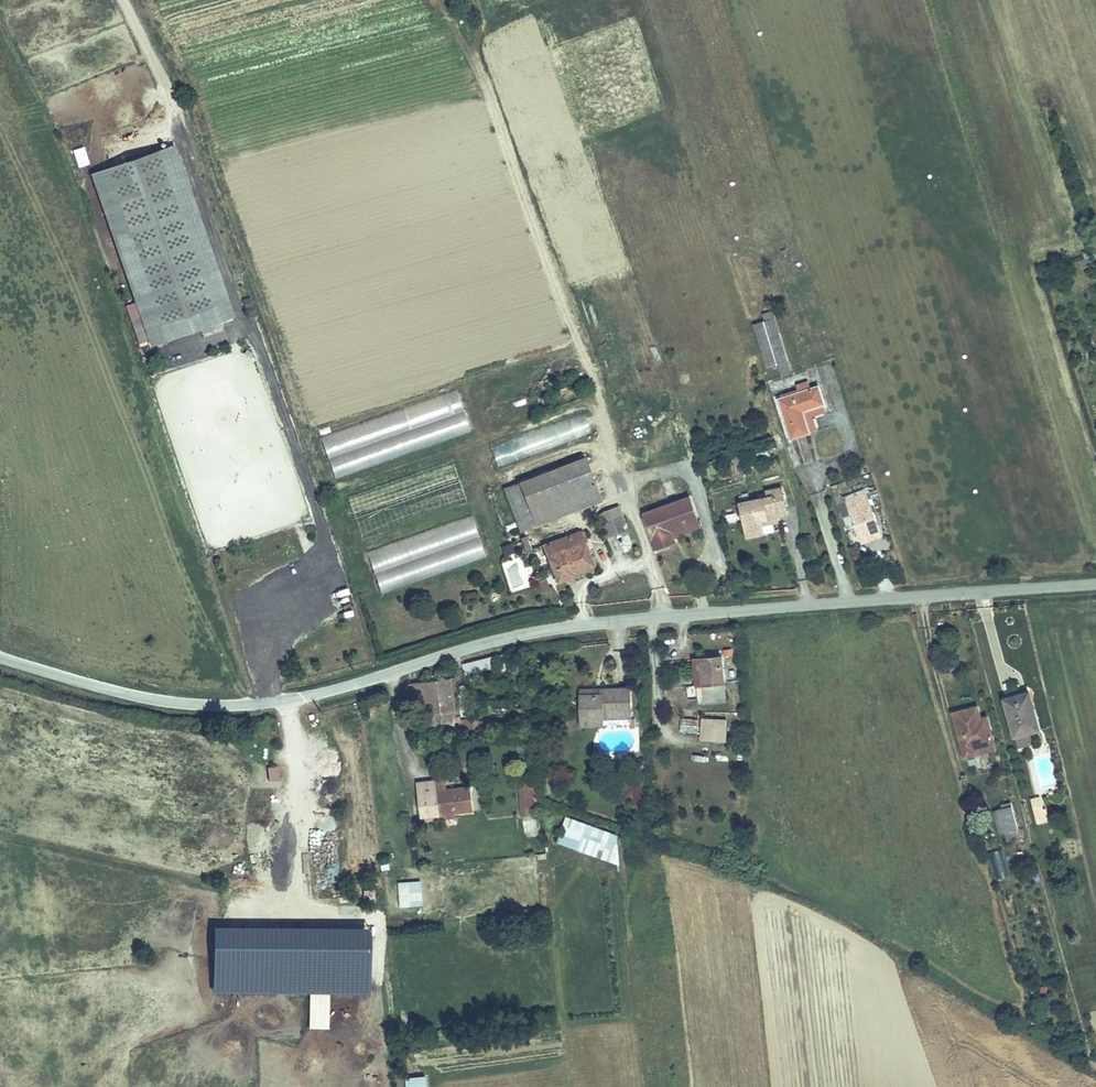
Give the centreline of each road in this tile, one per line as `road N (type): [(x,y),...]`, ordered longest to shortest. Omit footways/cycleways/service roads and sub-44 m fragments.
road 1 (unclassified): [(1095,584),(583,625),(265,704),(154,699),(0,658)]
road 2 (track): [(118,0),(177,117),(323,526),(325,569),(264,684),(265,704)]
road 3 (track): [(661,617),(576,332),(482,70),(440,0)]

